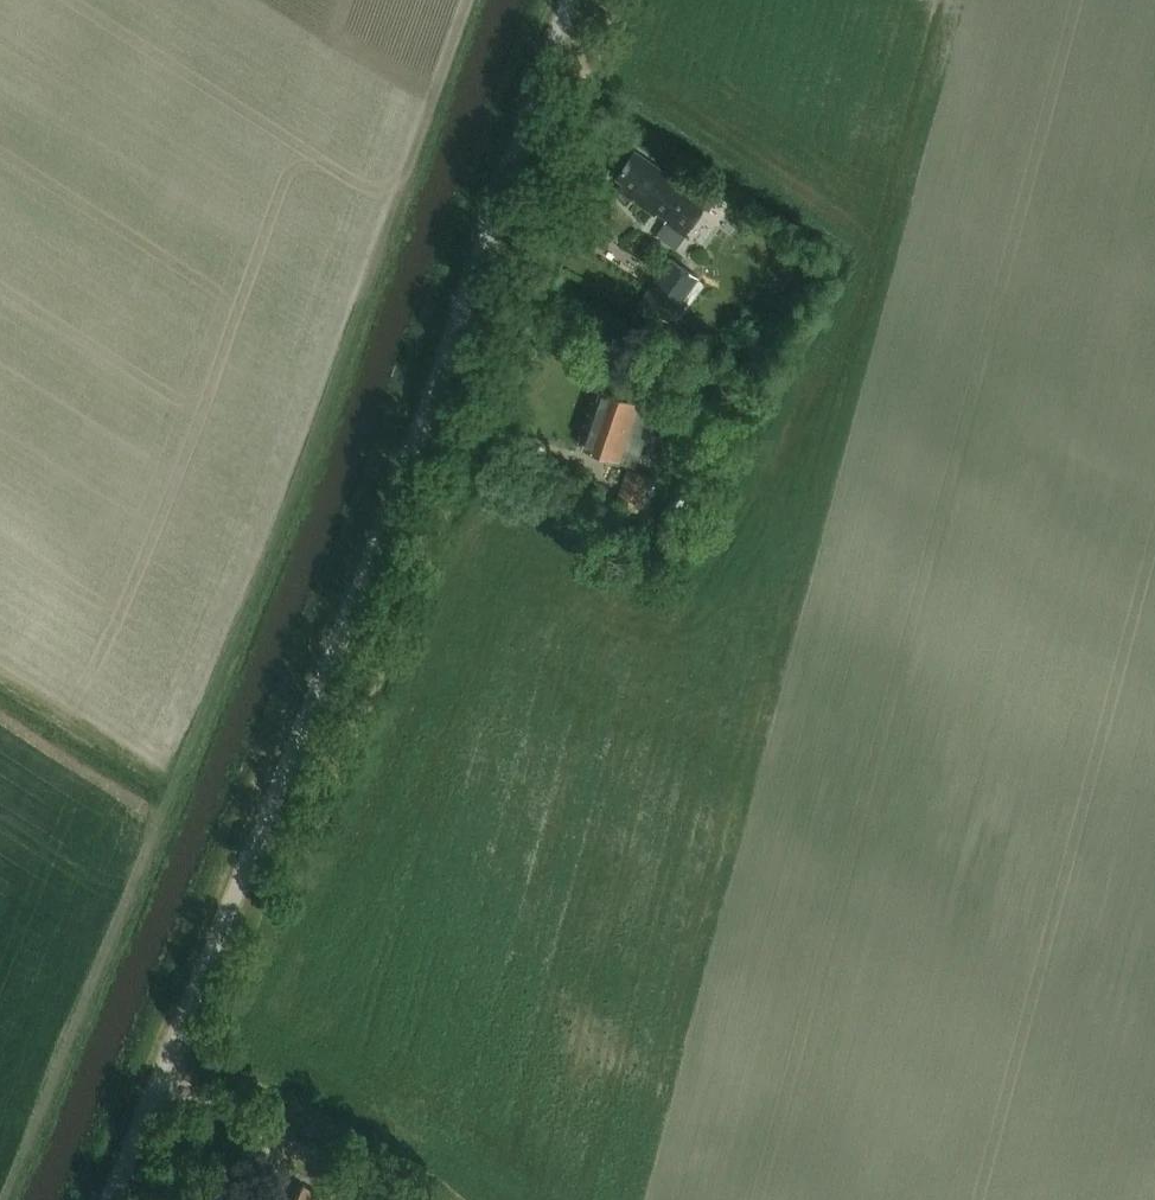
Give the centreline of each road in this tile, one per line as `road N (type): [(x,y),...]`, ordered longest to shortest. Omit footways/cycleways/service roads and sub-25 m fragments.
road 1 (unclassified): [(114,1199),(367,631),(572,0)]

